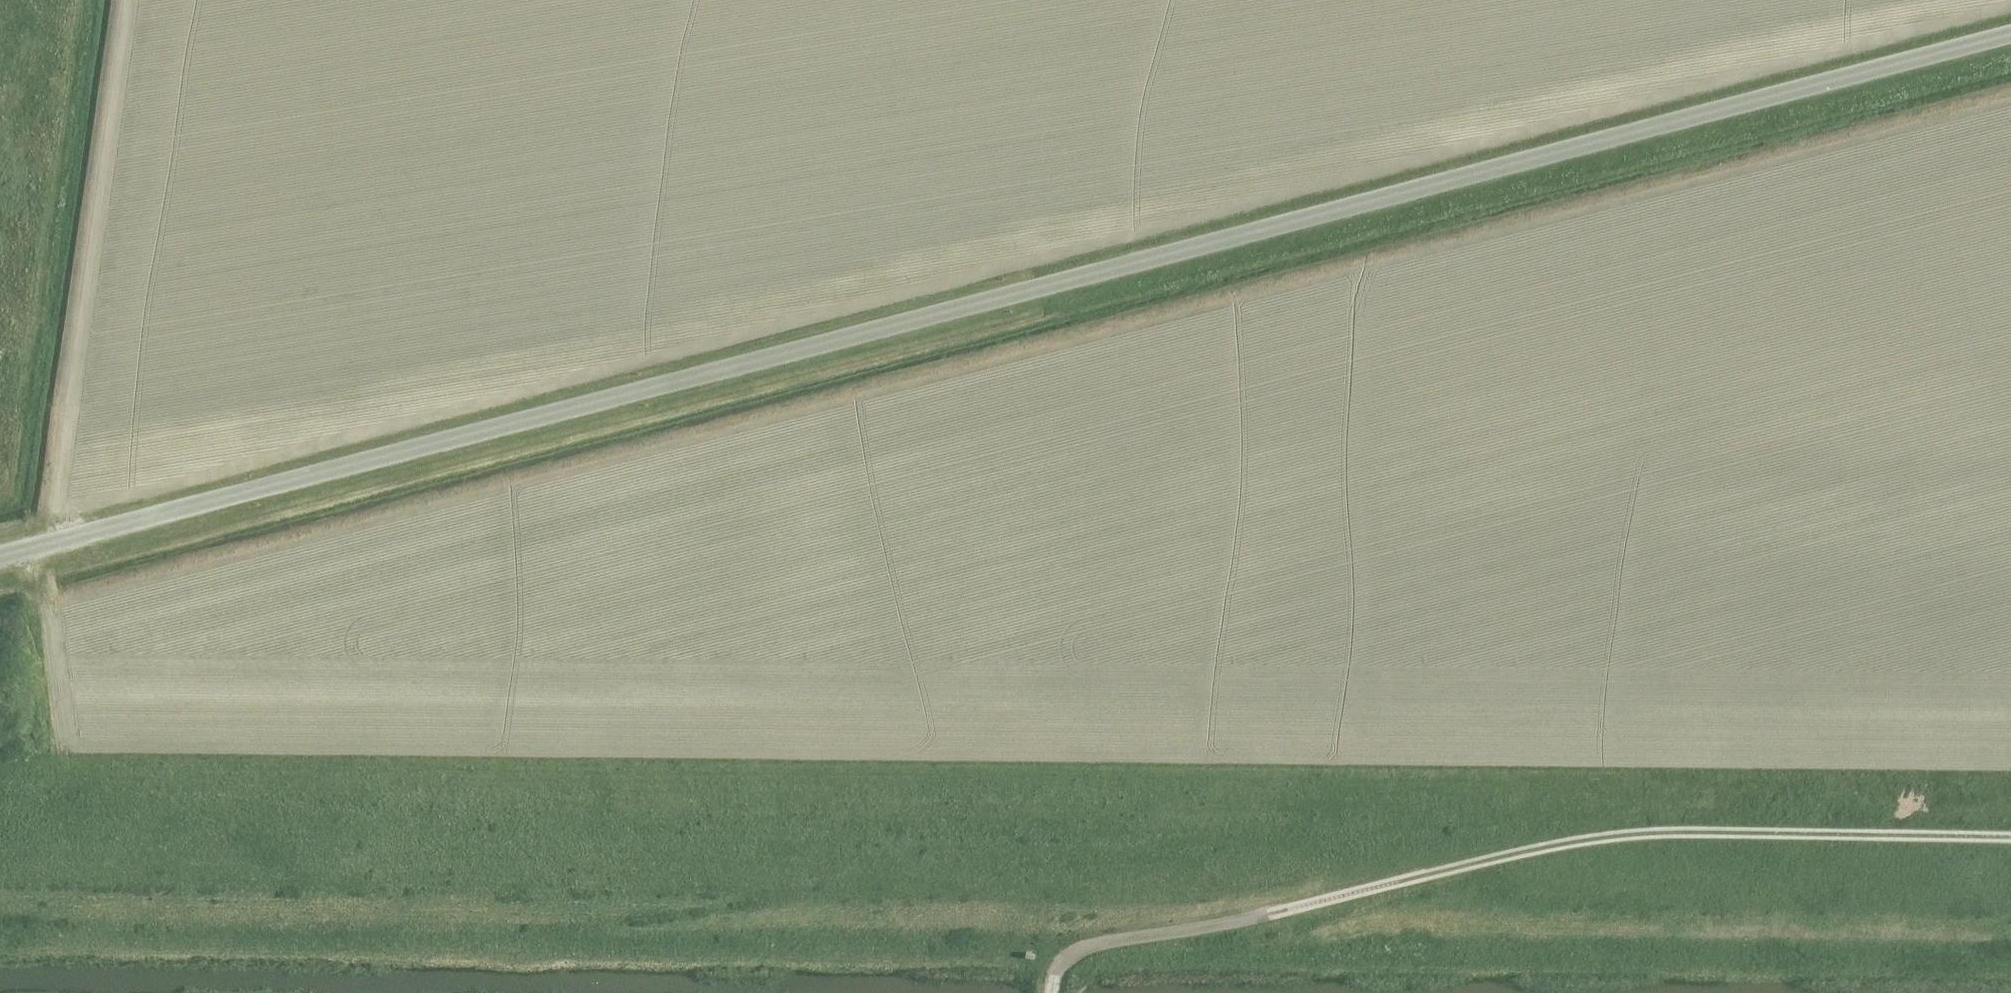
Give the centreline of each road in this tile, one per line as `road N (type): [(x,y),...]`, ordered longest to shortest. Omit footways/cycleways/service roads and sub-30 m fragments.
road 1 (unclassified): [(2010,28),(0,556)]

